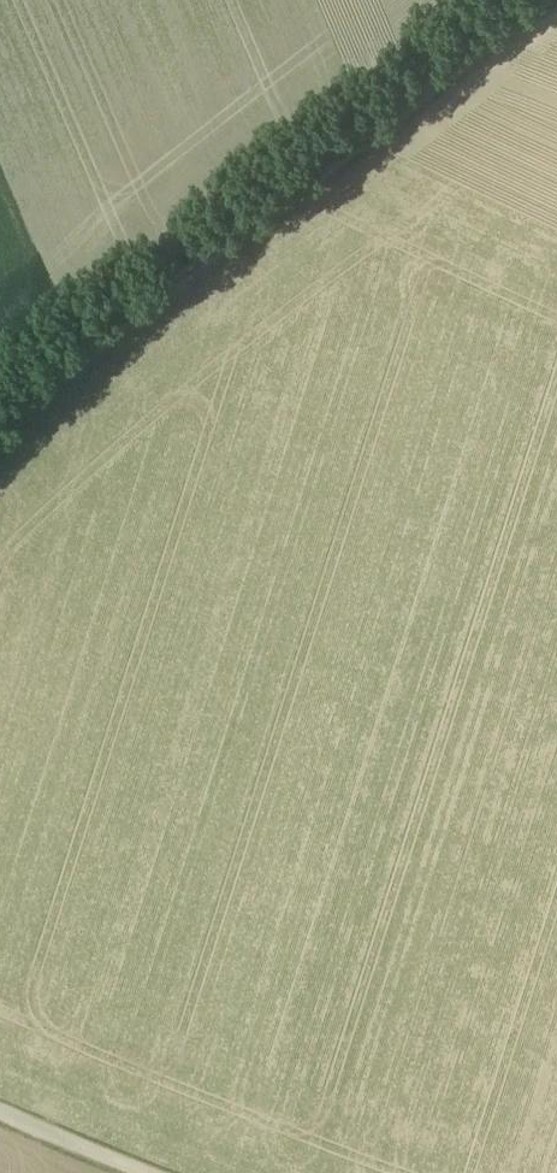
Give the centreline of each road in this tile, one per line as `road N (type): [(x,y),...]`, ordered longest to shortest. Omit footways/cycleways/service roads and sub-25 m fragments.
road 1 (track): [(537,0),(288,190),(0,437)]
road 2 (unclassified): [(145,1172),(0,1110)]

